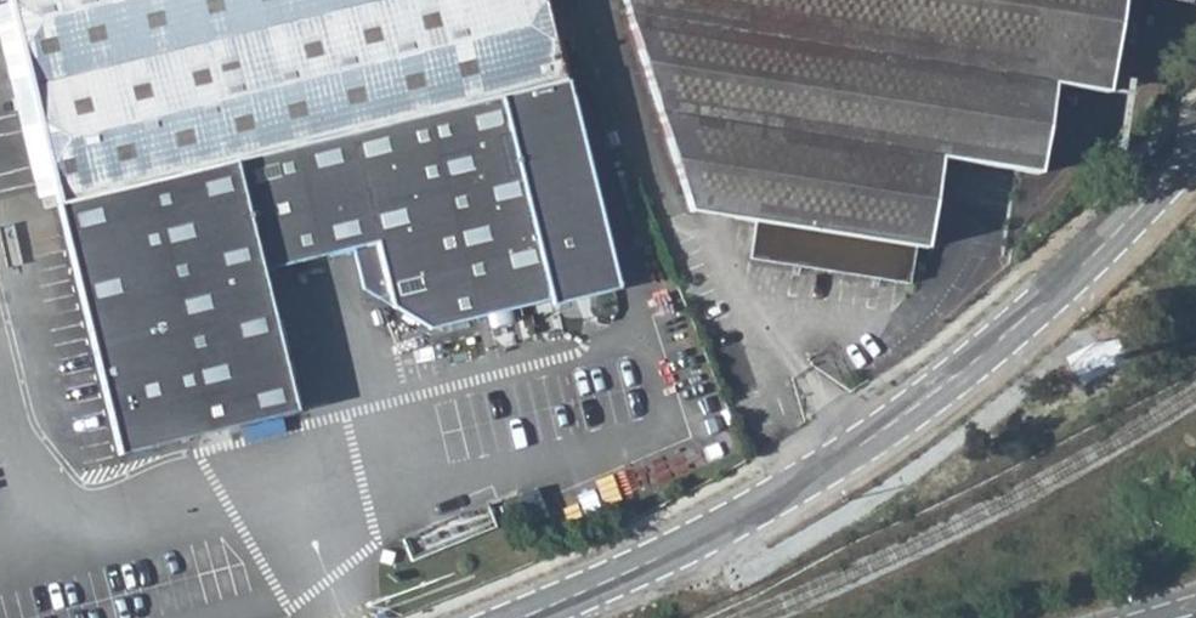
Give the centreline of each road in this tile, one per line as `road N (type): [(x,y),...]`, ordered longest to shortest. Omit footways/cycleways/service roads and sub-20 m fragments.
road 1 (tertiary): [(1195,157),(1059,297),(908,421),(746,520),(542,617)]

